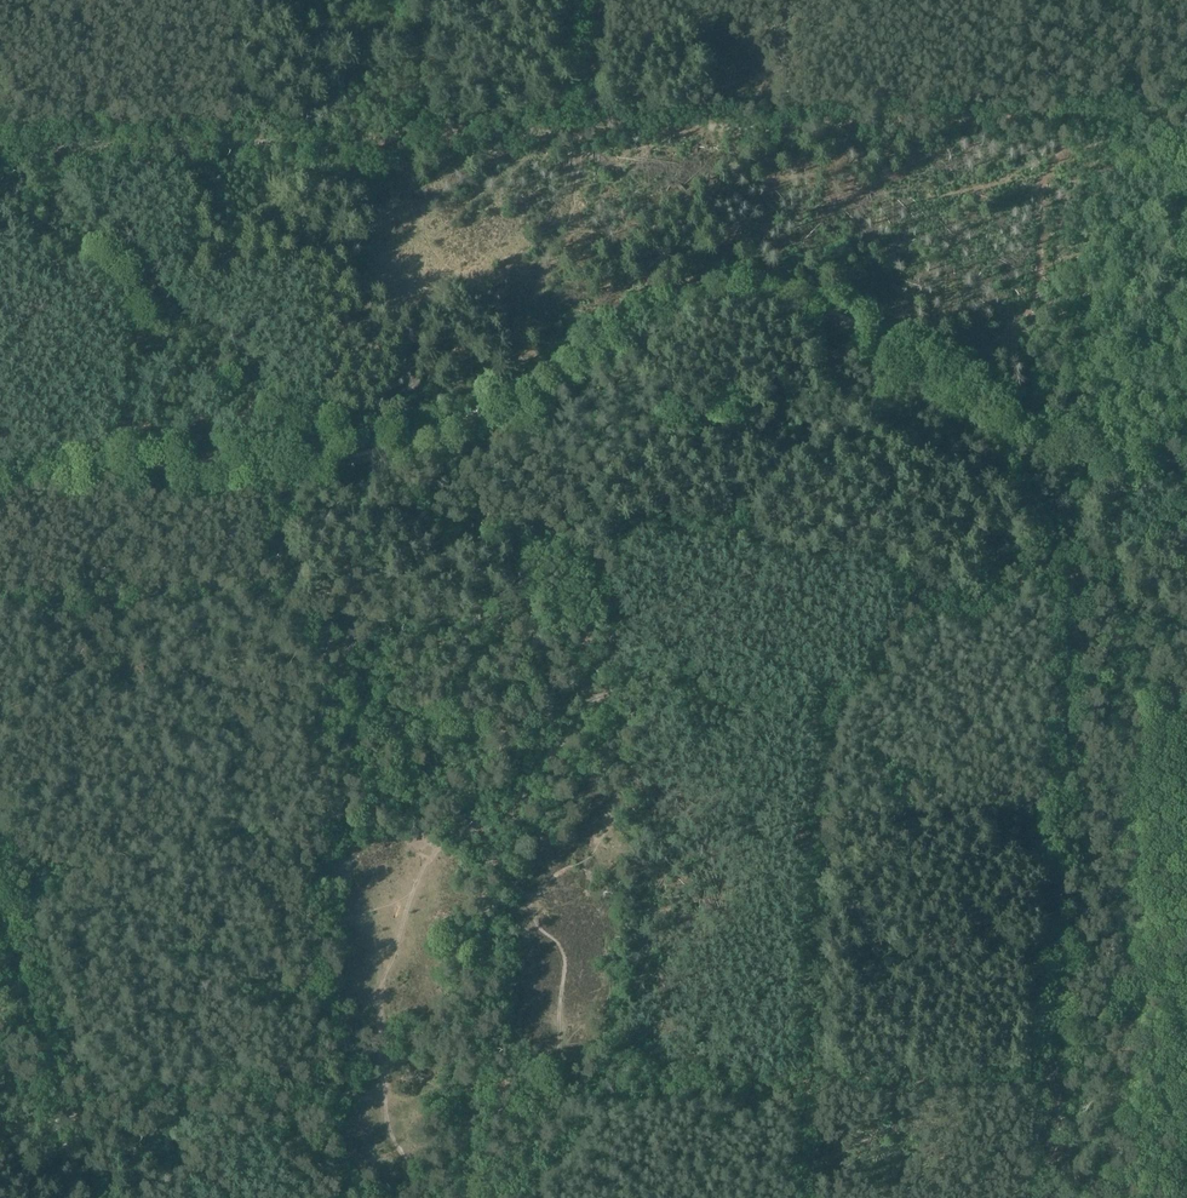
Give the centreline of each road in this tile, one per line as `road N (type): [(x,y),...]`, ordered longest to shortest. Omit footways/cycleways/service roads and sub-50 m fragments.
road 1 (track): [(1186,462),(1118,469),(998,416),(841,327),(743,293),(676,298),(412,443),(0,494)]
road 2 (track): [(1050,1197),(1071,595)]

